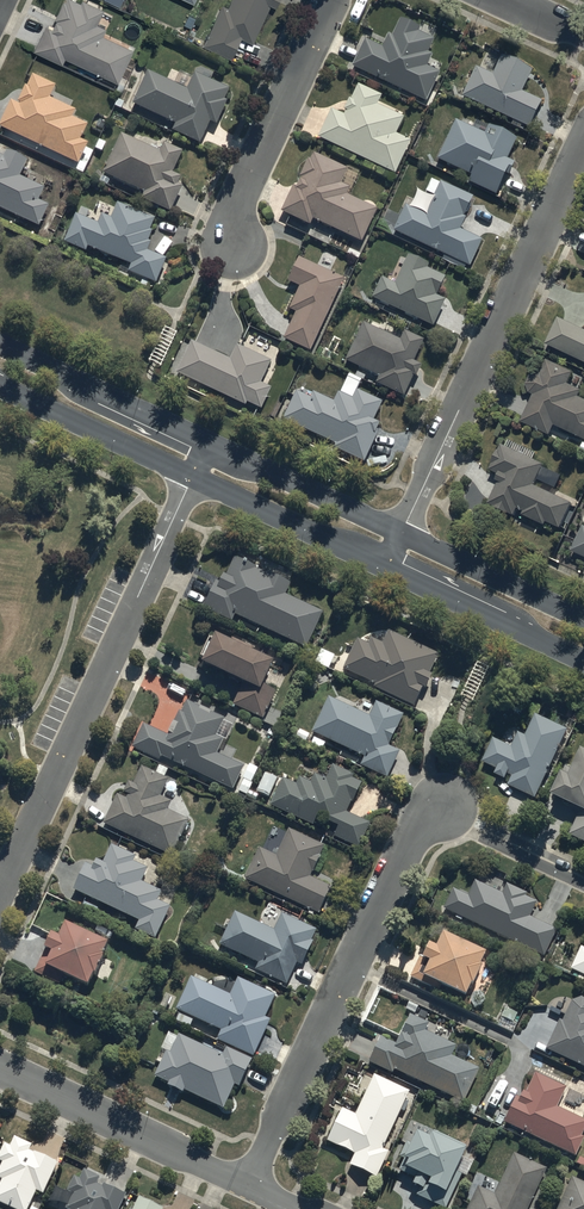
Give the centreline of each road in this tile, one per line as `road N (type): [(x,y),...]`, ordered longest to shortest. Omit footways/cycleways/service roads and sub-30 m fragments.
road 1 (residential): [(0,889),(191,479)]
road 2 (residential): [(244,1183),(413,838),(446,804)]
road 3 (residential): [(583,145),(401,533)]
road 4 (residential): [(329,0),(233,206),(232,253)]
road 5 (residential): [(244,1183),(0,1067)]
road 6 (tertiary): [(0,341),(209,442)]
road 7 (tertiary): [(583,661),(384,566)]
road 8 (tertiary): [(191,479),(0,385)]
road 9 (tertiary): [(209,442),(401,533)]
road 10 (tertiary): [(384,566),(191,479)]
road 11 (tertiary): [(401,533),(583,619)]
road 12 (residential): [(446,804),(473,832),(583,884)]

